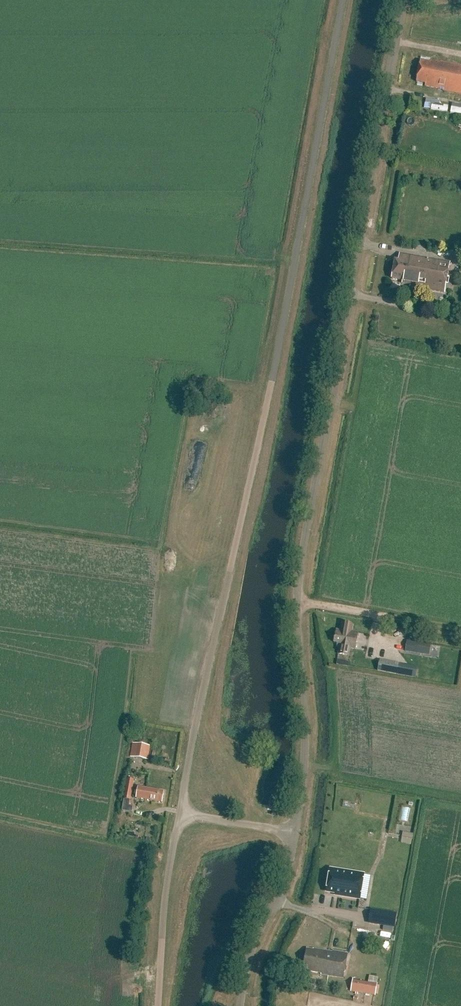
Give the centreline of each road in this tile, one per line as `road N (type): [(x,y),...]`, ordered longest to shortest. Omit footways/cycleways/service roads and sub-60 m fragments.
road 1 (unclassified): [(296,833),(306,756),(299,578),(403,0)]
road 2 (unclassified): [(181,813),(343,0)]
road 3 (unclassified): [(157,1005),(181,813)]
road 4 (unclassified): [(240,1005),(252,946),(296,833)]

